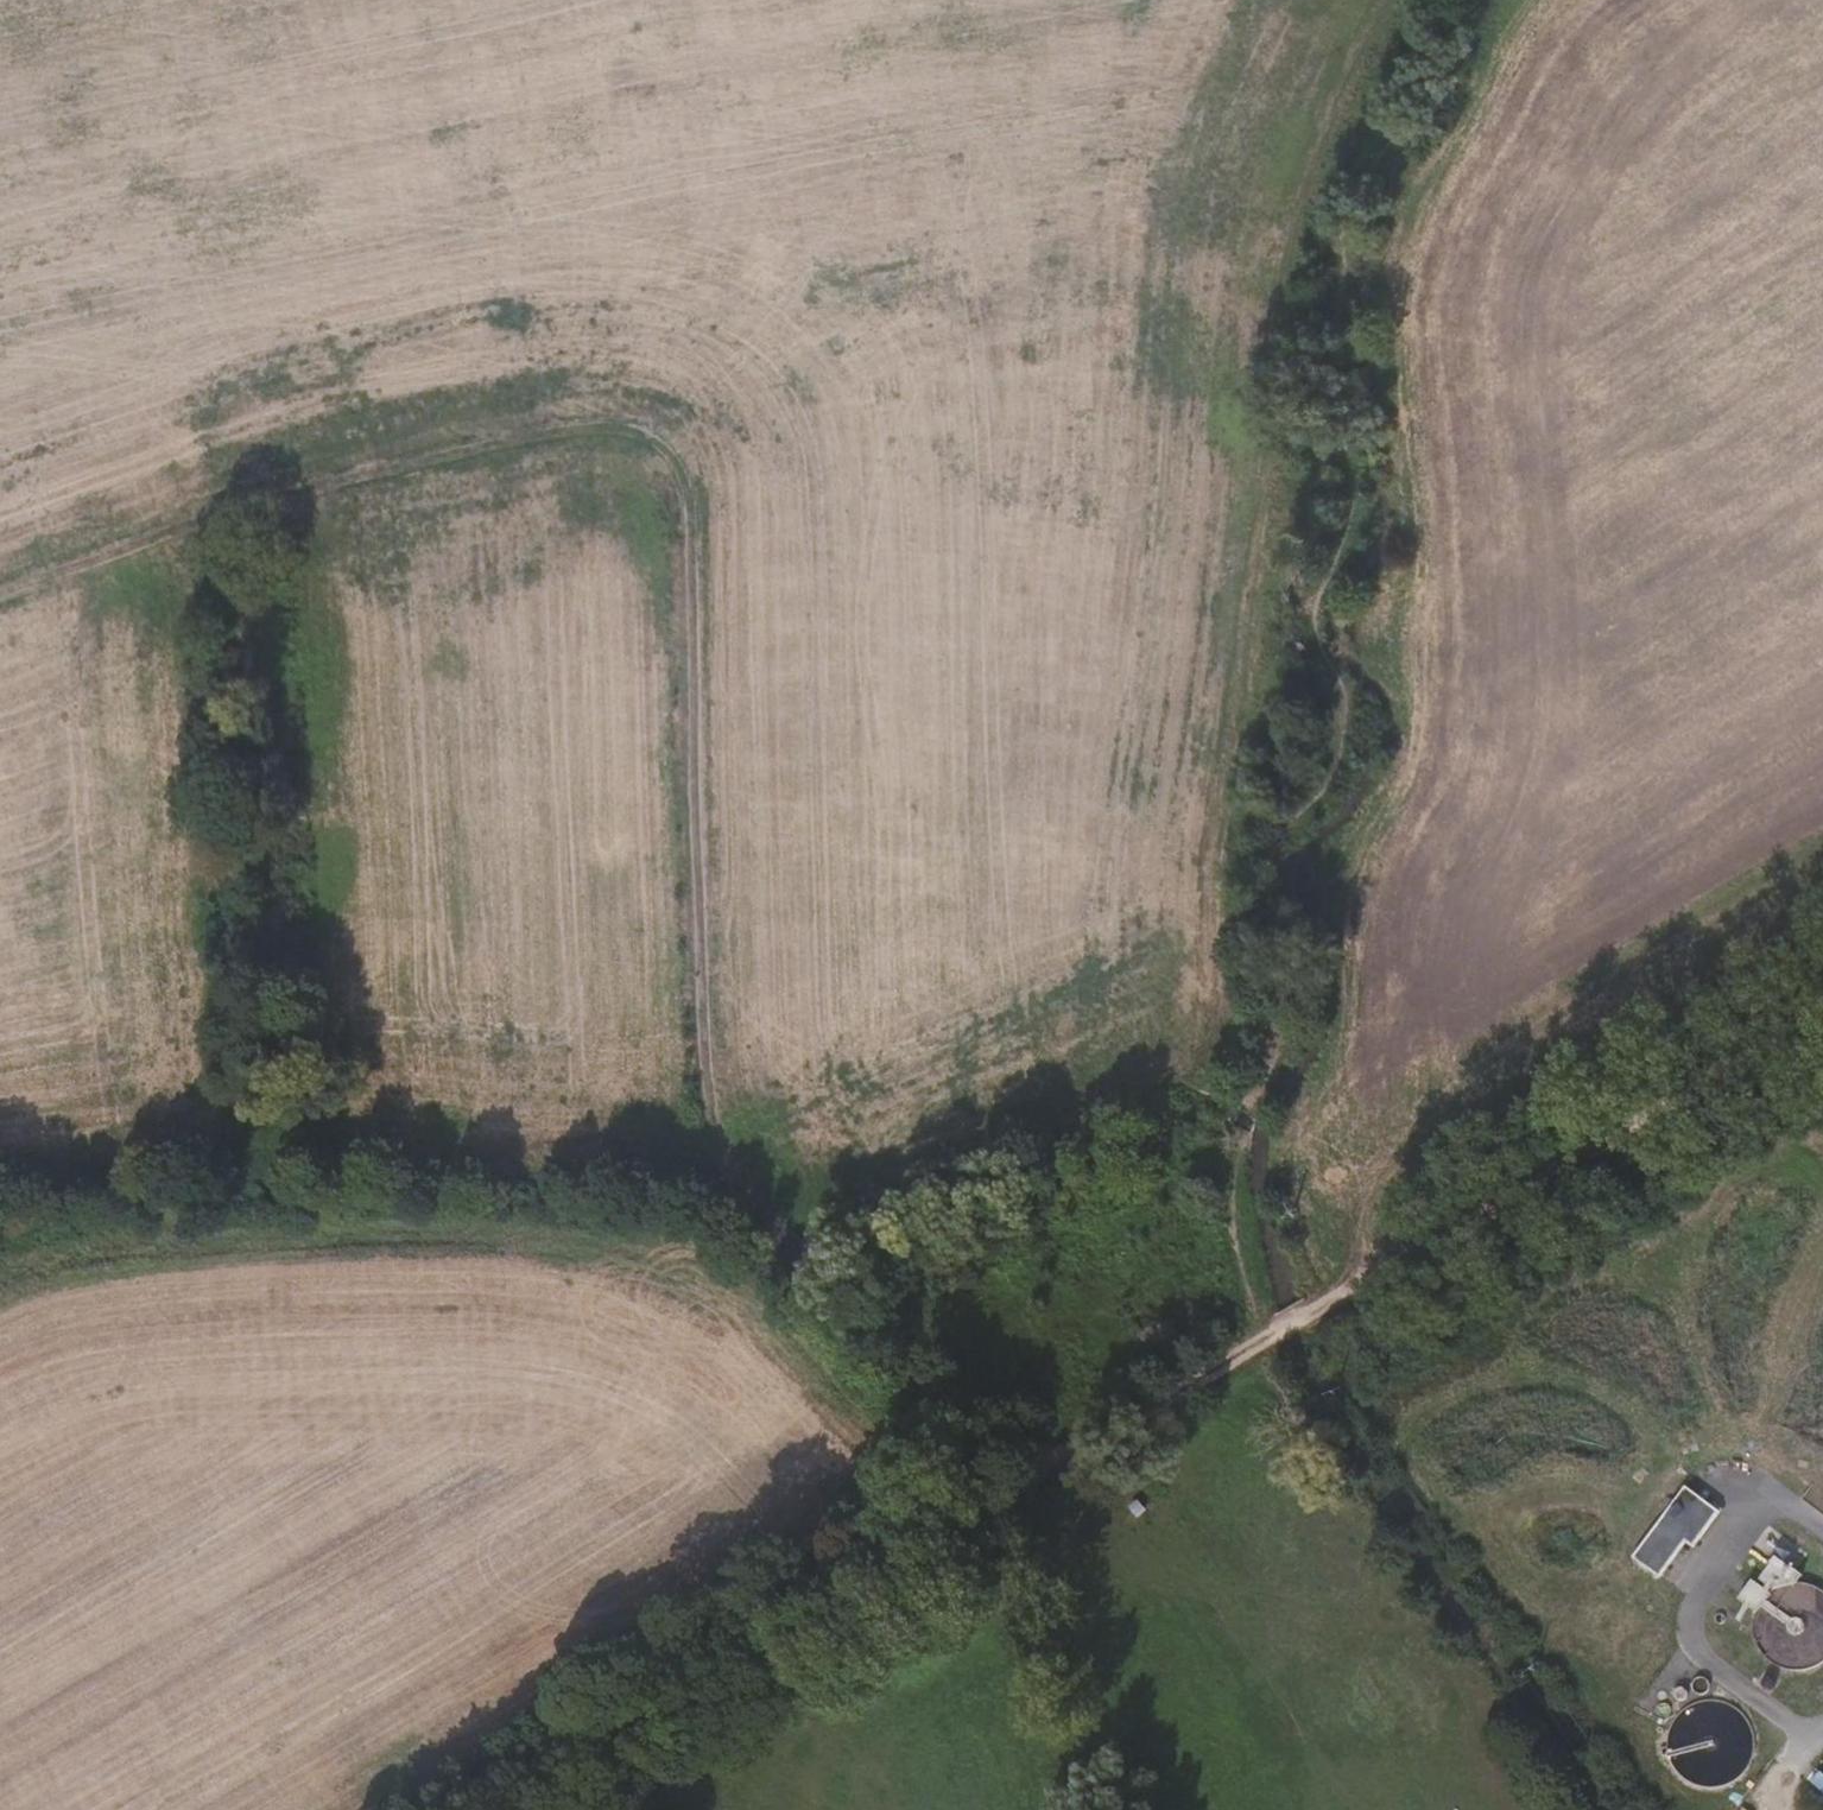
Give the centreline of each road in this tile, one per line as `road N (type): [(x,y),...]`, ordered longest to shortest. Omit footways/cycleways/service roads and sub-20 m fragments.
road 1 (track): [(467,1809),(1822,1013)]
road 2 (track): [(1244,1137),(1234,1190),(1249,1270),(1279,1333)]

